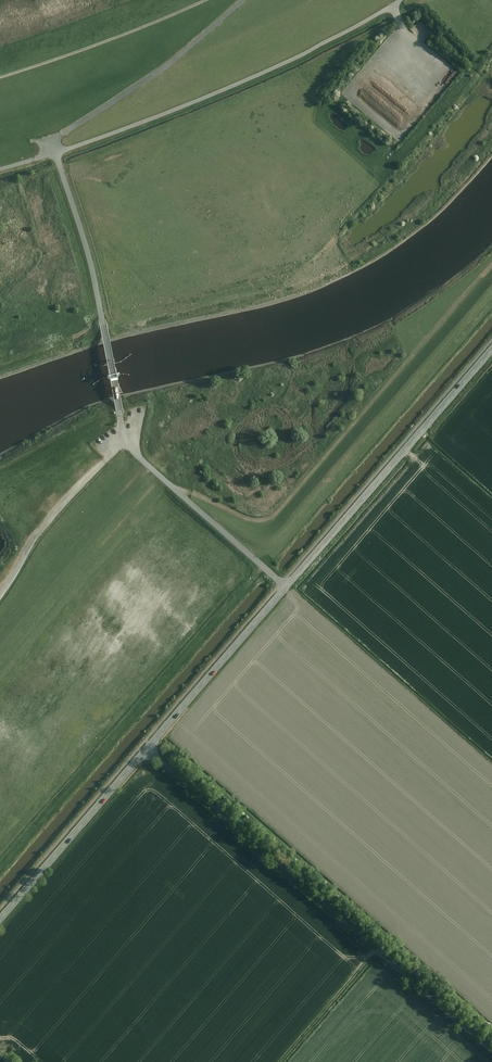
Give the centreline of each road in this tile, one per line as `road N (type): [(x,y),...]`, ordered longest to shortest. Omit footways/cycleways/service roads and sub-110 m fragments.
road 1 (secondary): [(147,750),(491,350)]
road 2 (residential): [(147,750),(491,1053)]
road 3 (track): [(491,267),(275,515),(246,518),(172,483)]
road 4 (track): [(55,153),(249,79),(404,0)]
road 5 (track): [(55,153),(63,134),(170,64),(242,0)]
road 6 (secondary): [(0,920),(147,750)]
road 7 (track): [(0,78),(207,0)]

